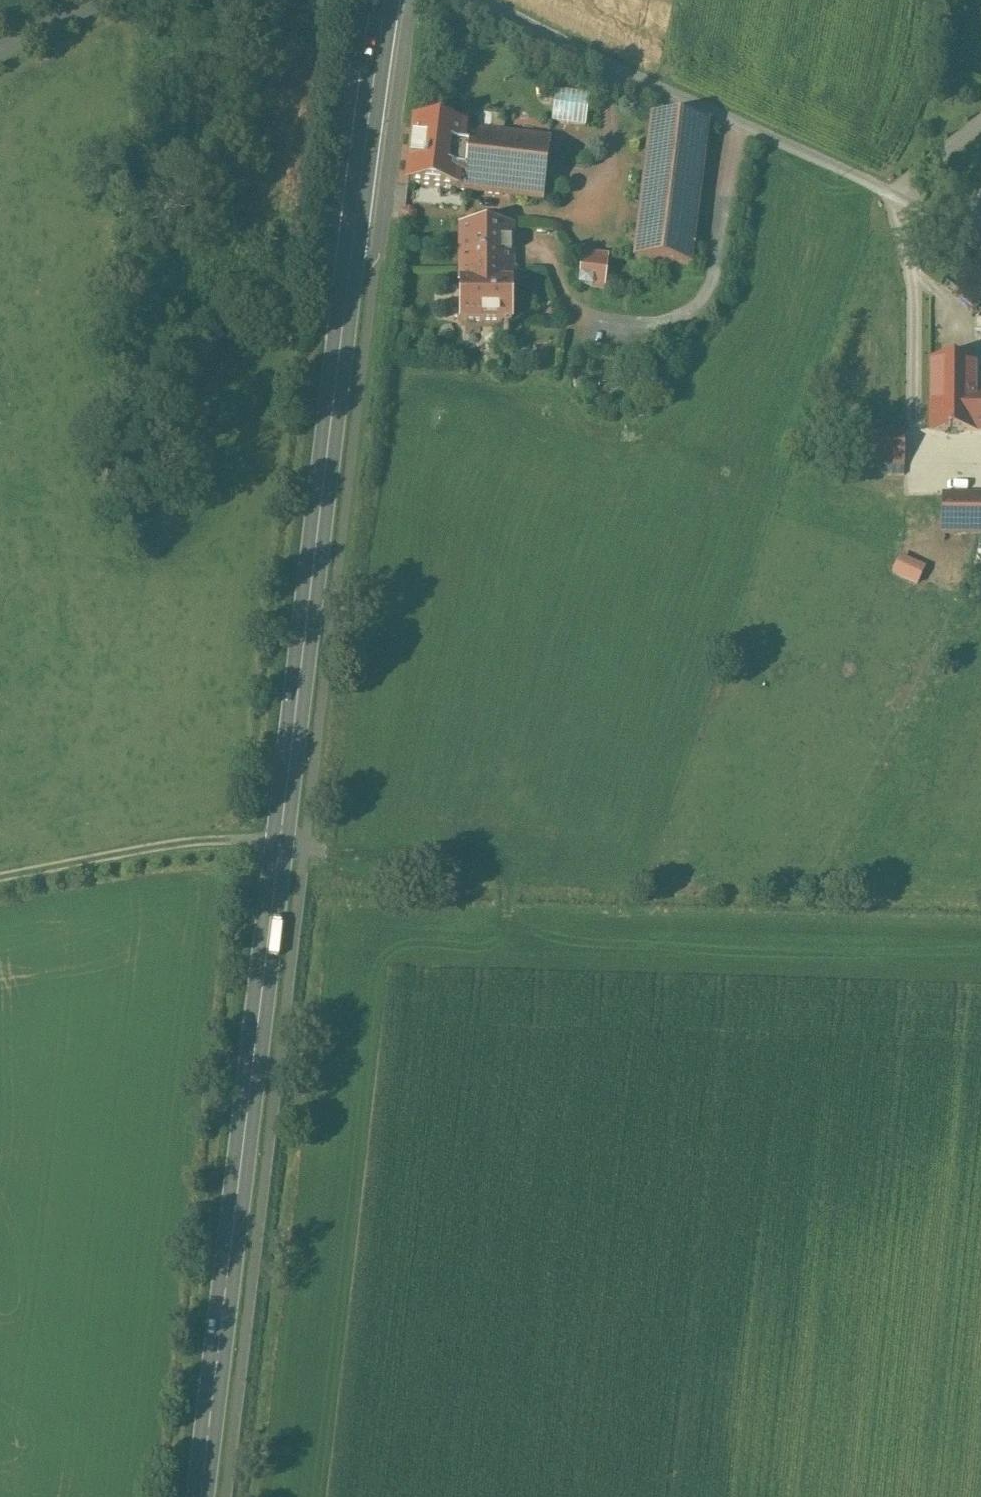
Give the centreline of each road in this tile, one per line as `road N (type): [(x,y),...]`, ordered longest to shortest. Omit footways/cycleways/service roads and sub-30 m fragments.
road 1 (primary): [(387,0),(200,1496)]
road 2 (track): [(0,876),(179,844),(280,847)]

